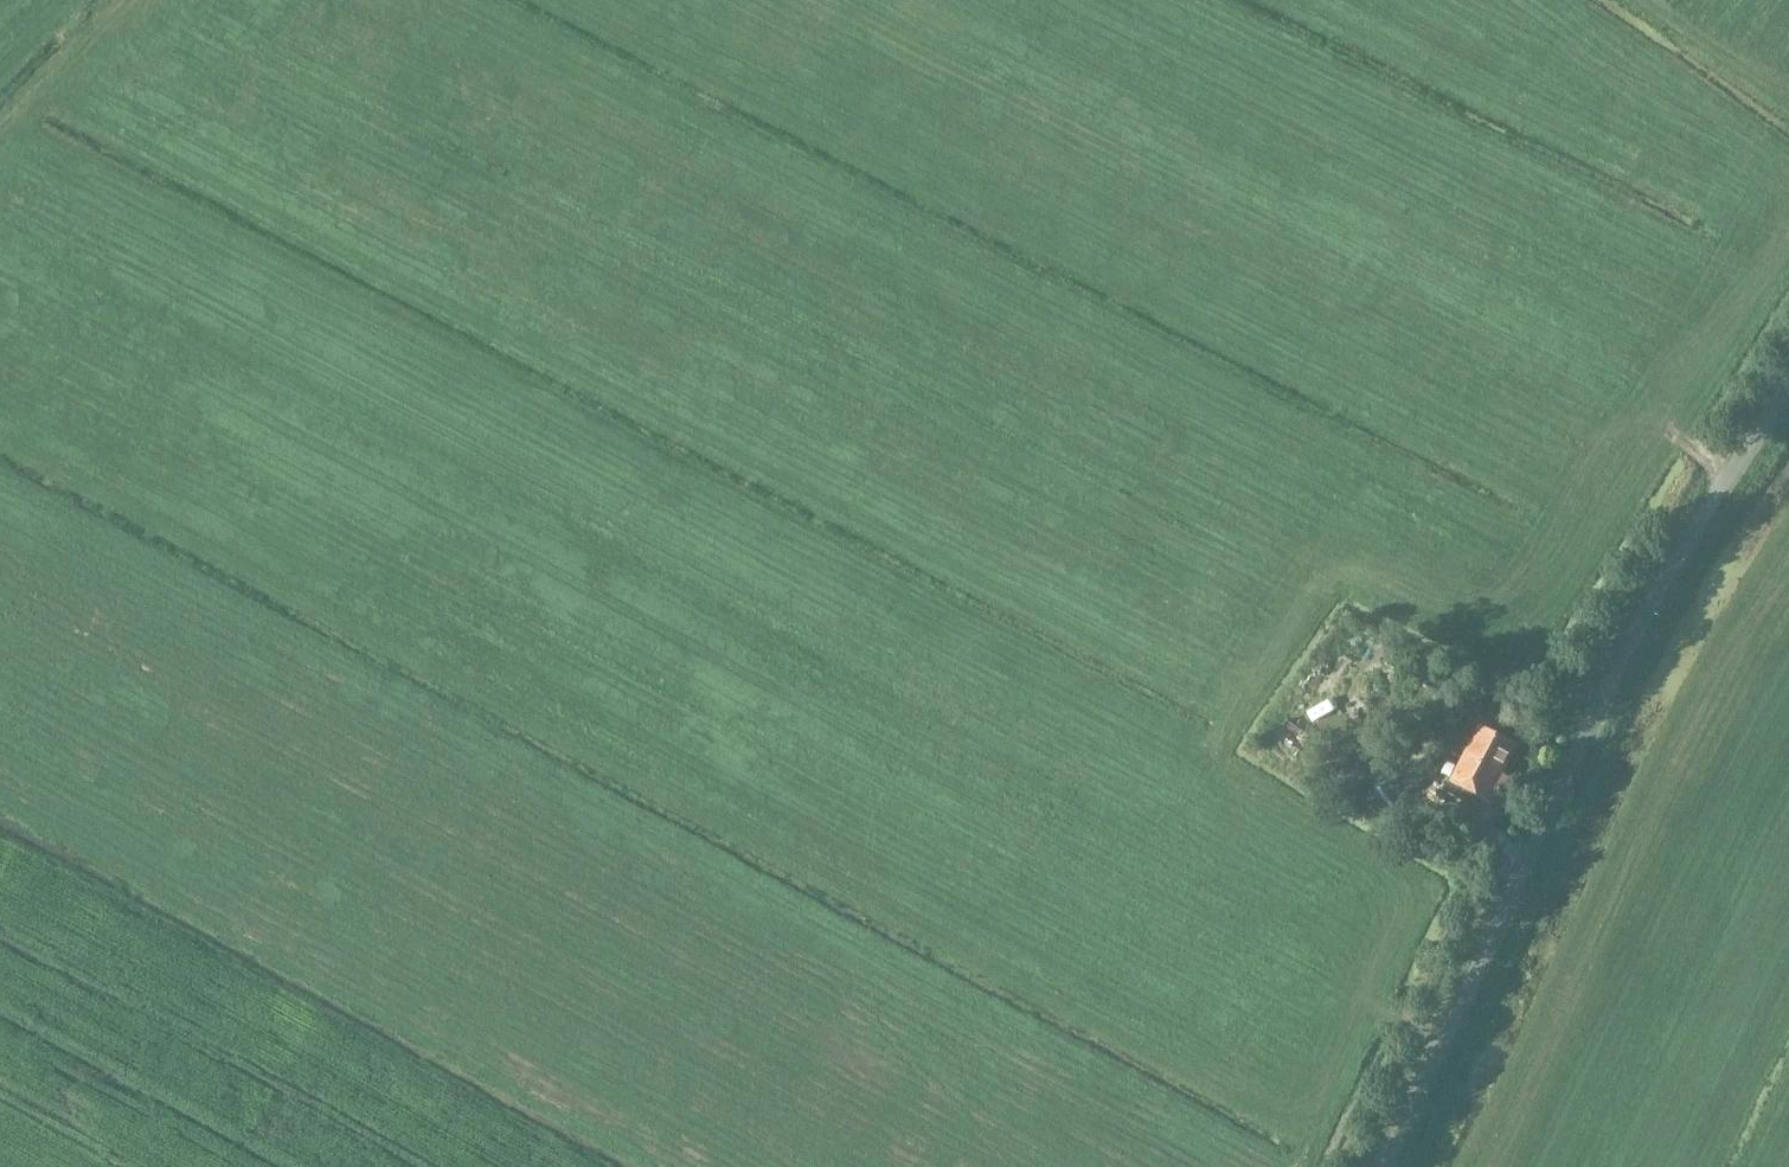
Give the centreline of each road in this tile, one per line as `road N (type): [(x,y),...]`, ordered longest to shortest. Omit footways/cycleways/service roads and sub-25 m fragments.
road 1 (unclassified): [(1788,385),(1635,631),(1382,1166)]

